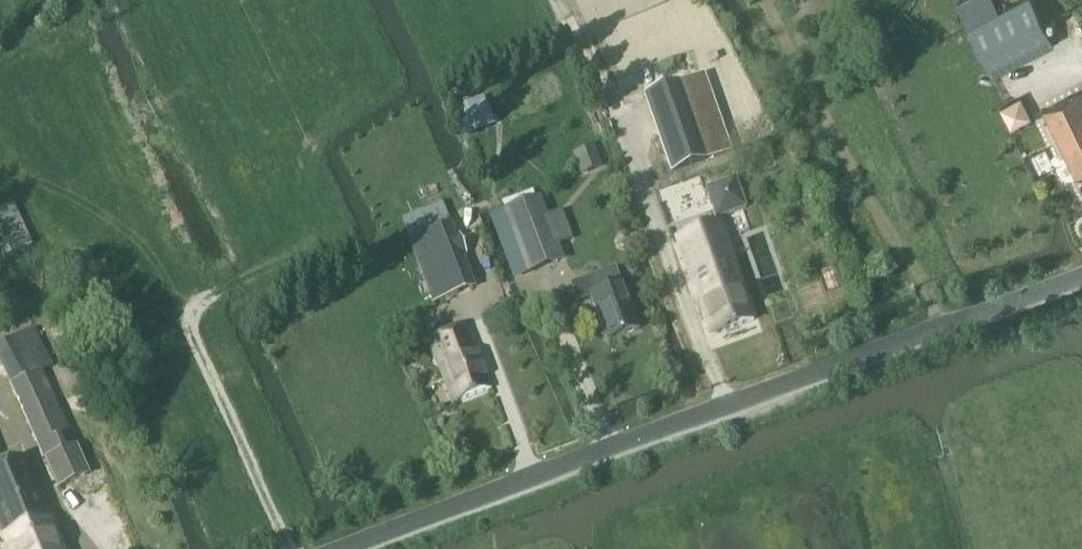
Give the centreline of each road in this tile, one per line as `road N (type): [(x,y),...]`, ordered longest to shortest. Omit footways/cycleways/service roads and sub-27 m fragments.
road 1 (unclassified): [(344,548),(1081,278)]
road 2 (track): [(1081,520),(964,440),(743,487),(628,548)]

